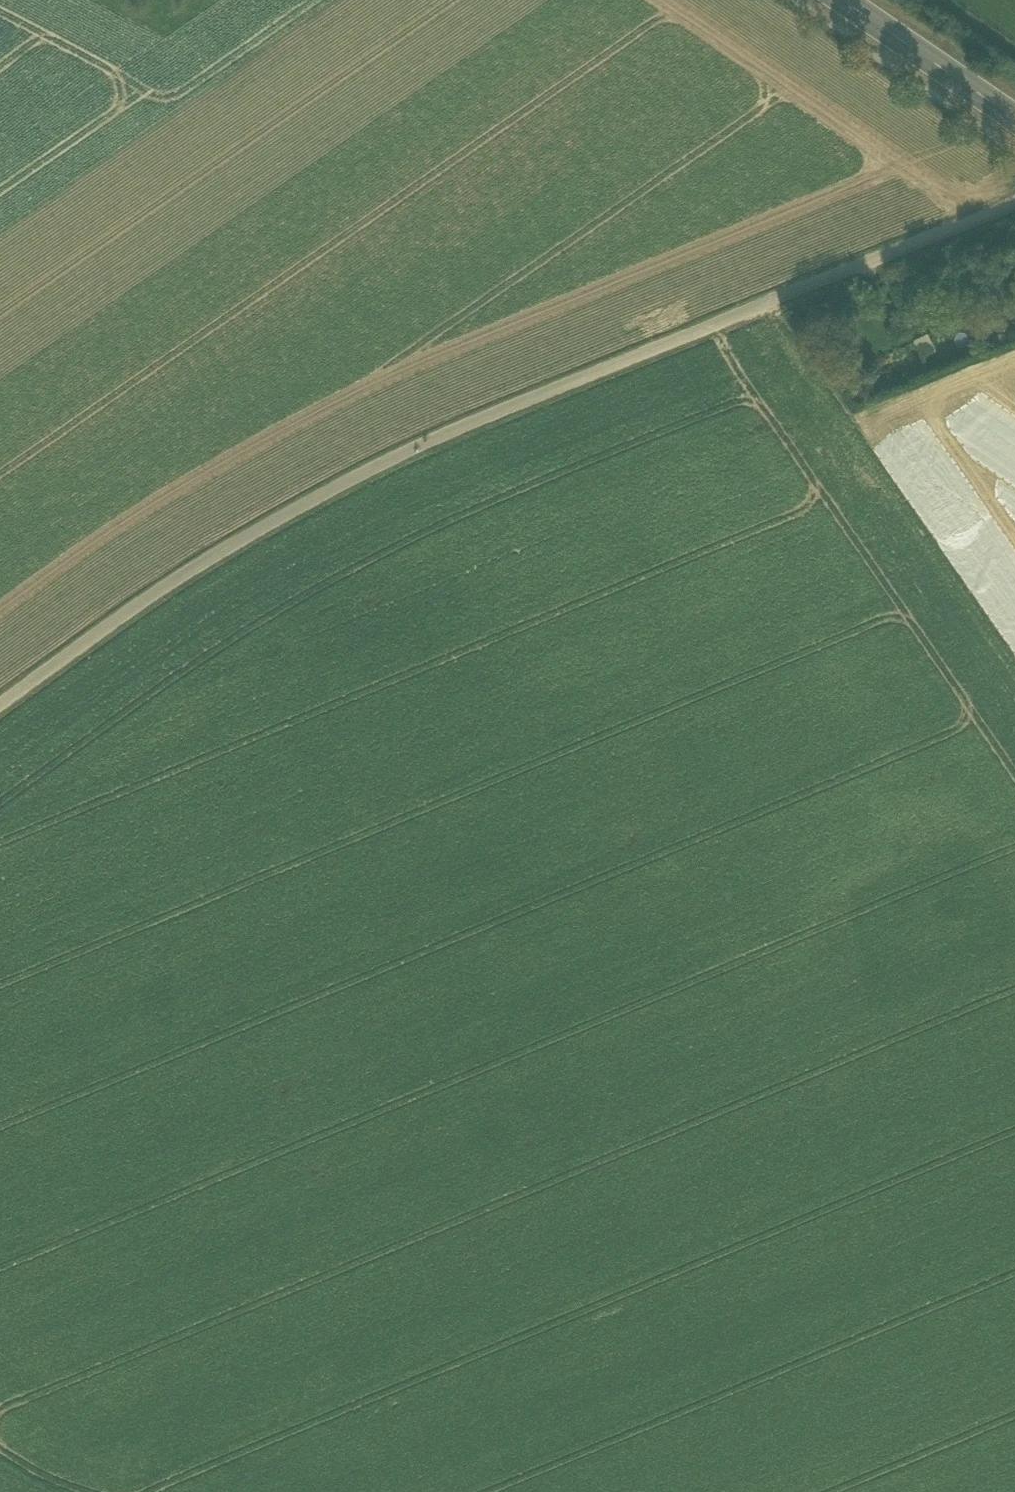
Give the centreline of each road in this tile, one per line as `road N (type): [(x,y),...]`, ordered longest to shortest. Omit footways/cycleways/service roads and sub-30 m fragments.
road 1 (unclassified): [(1014,203),(381,460),(150,600),(0,706)]
road 2 (primary): [(1014,117),(844,0)]

